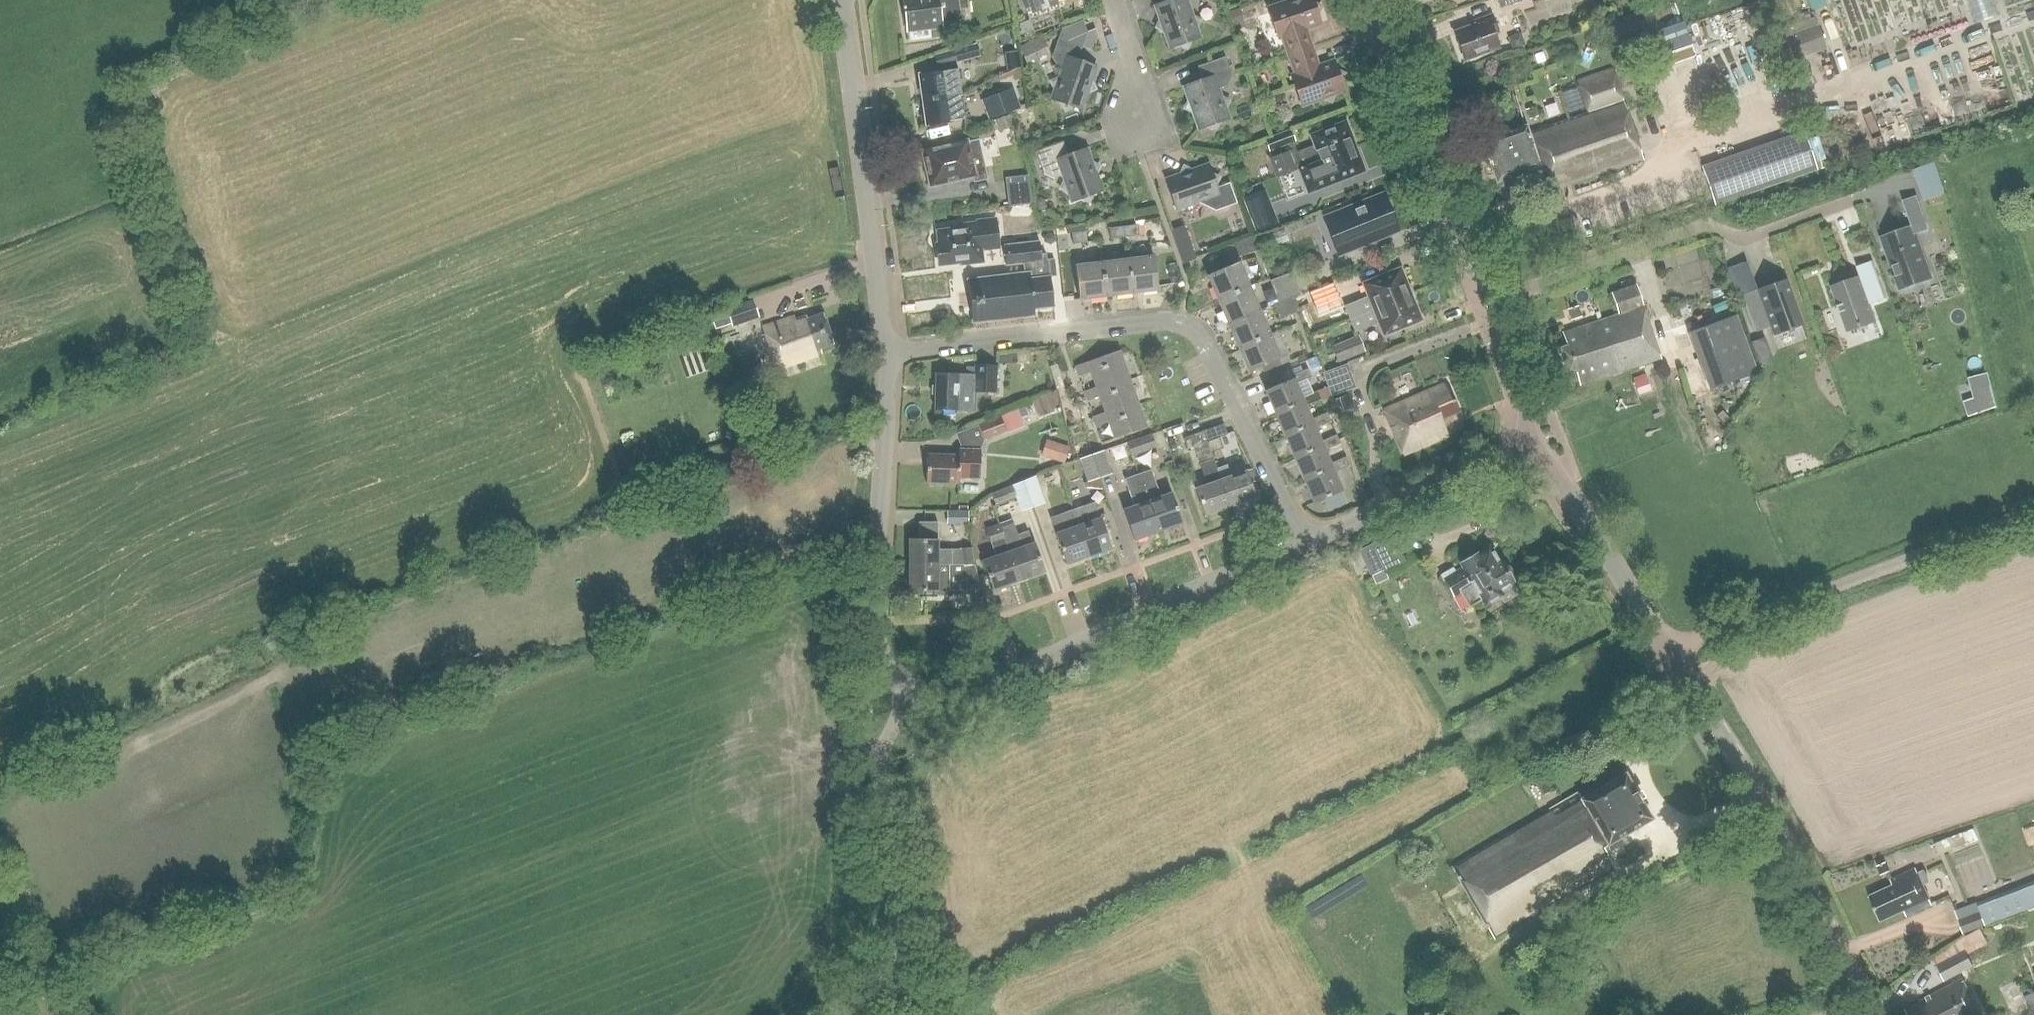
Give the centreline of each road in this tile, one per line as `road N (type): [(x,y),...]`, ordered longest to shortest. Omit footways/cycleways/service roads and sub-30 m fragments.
road 1 (tertiary): [(1873,1014),(1753,785),(1539,444)]
road 2 (residential): [(887,354),(1156,322),(1180,327),(1211,354),(1306,544)]
road 3 (unclassified): [(909,694),(963,697),(1306,544)]
road 4 (track): [(1670,648),(2033,514)]
road 5 (unclassified): [(1489,305),(1706,228),(1749,237),(1851,200)]
road 6 (unclassified): [(887,354),(839,0)]
road 7 (unclassified): [(909,694),(886,667),(874,632),(887,354)]
road 8 (unclassified): [(866,1014),(886,956),(892,898),(881,753),(909,694)]
road 9 (tertiary): [(1489,305),(1376,0)]
road 10 (unclassified): [(1306,544),(1539,444)]
road 11 (tertiary): [(1539,444),(1489,305)]
road 12 (residential): [(1134,121),(1136,72),(1112,0)]

